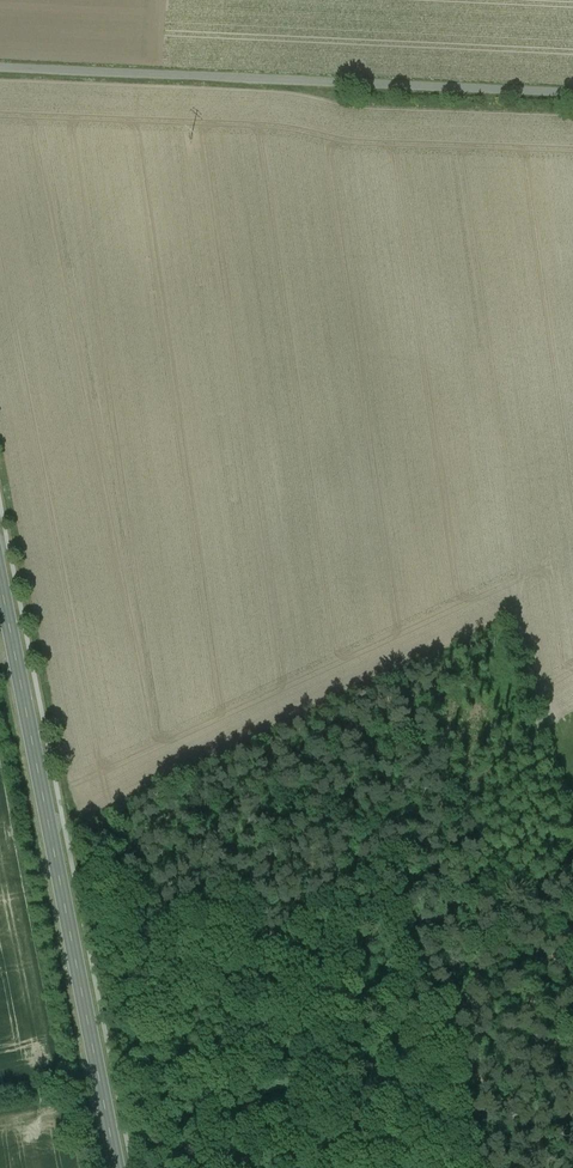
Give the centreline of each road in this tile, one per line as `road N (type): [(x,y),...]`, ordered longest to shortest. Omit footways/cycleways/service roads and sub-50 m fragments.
road 1 (secondary): [(0,579),(116,1167)]
road 2 (unclassified): [(0,69),(572,98)]
road 3 (track): [(277,1167),(572,853)]

